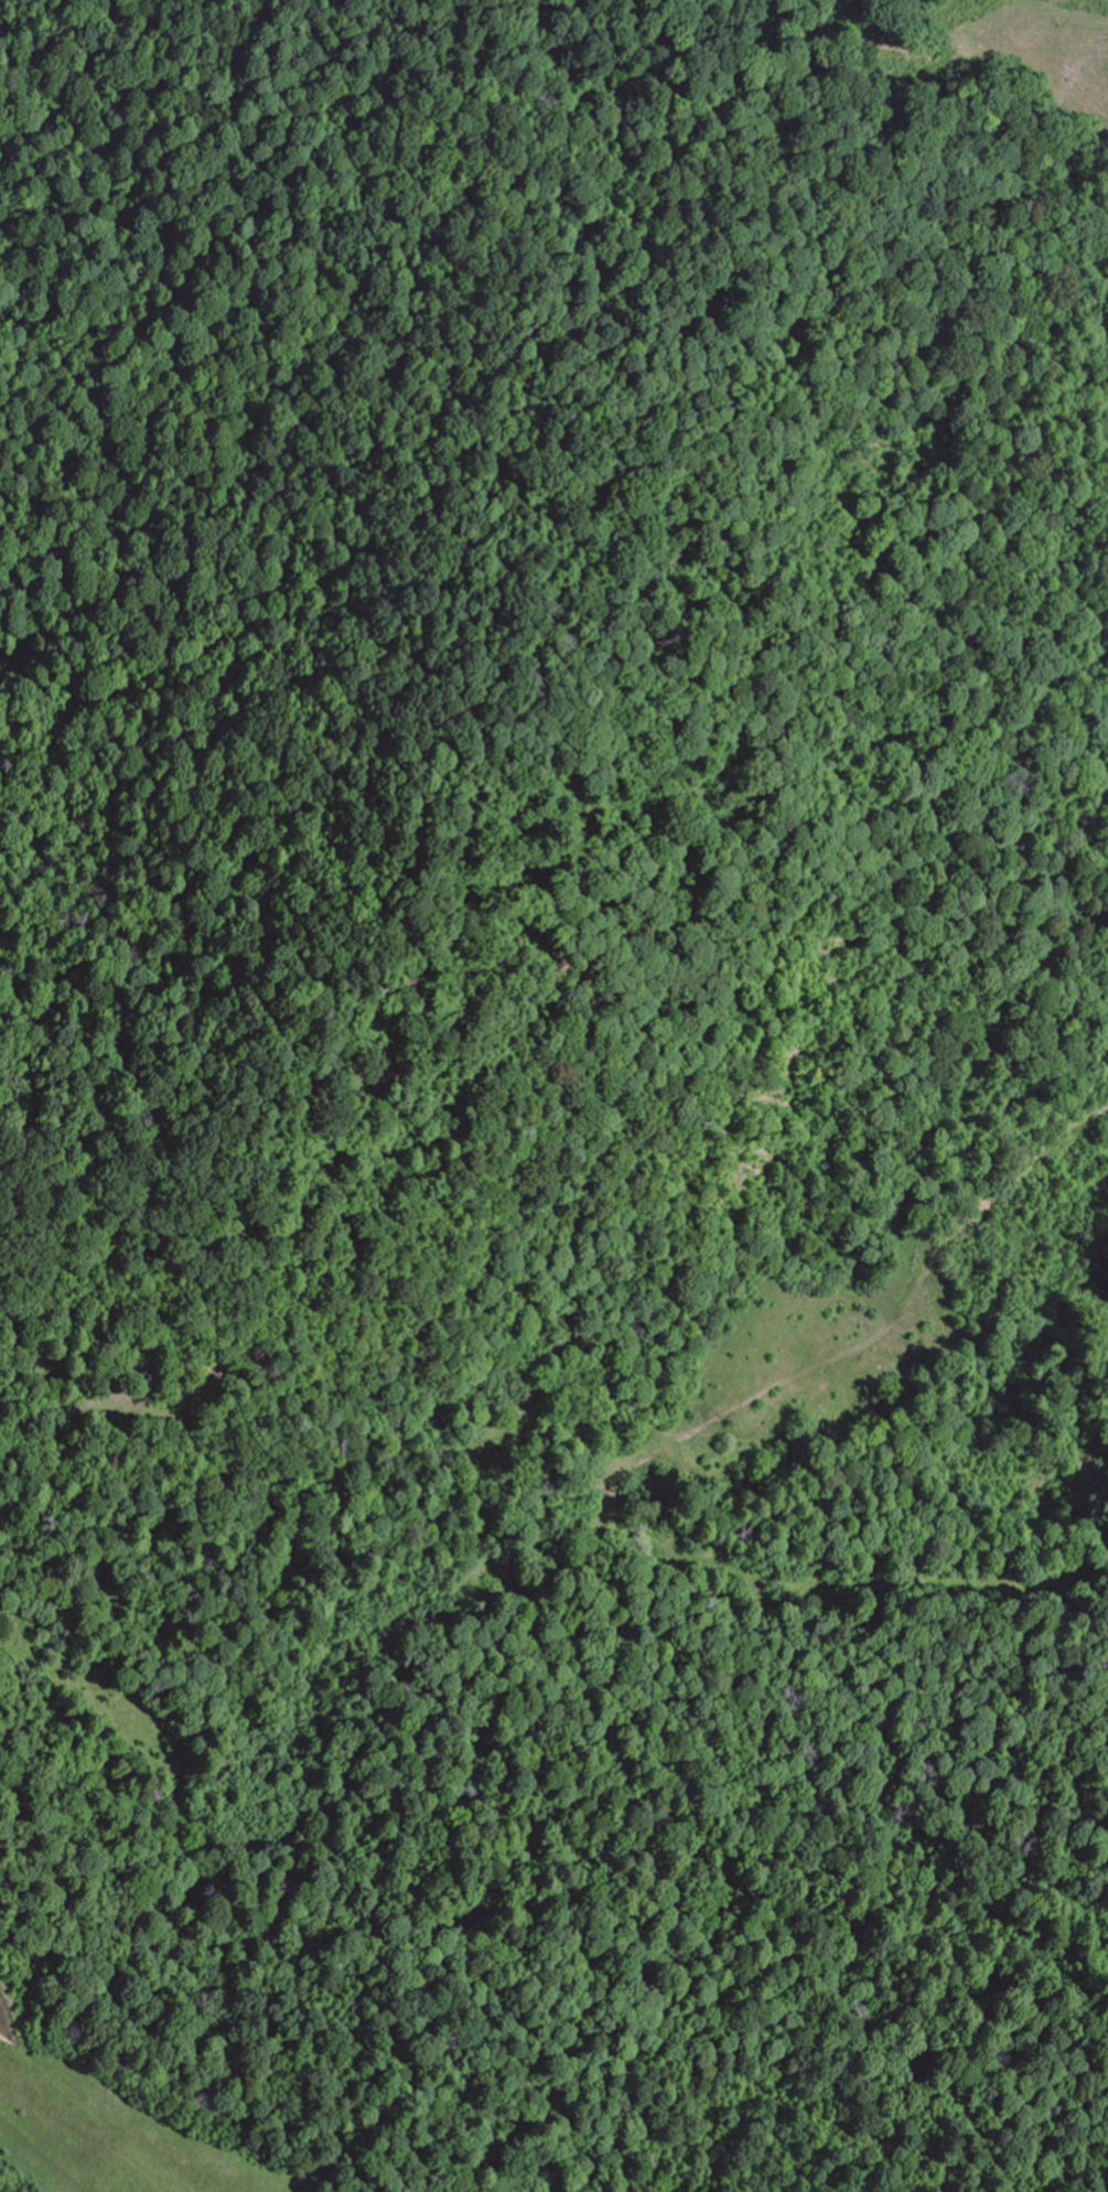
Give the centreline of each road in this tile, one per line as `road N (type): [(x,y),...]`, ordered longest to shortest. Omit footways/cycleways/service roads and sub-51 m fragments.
road 1 (residential): [(1107,1144),(1008,1200),(923,1275),(843,1440),(795,1482)]

